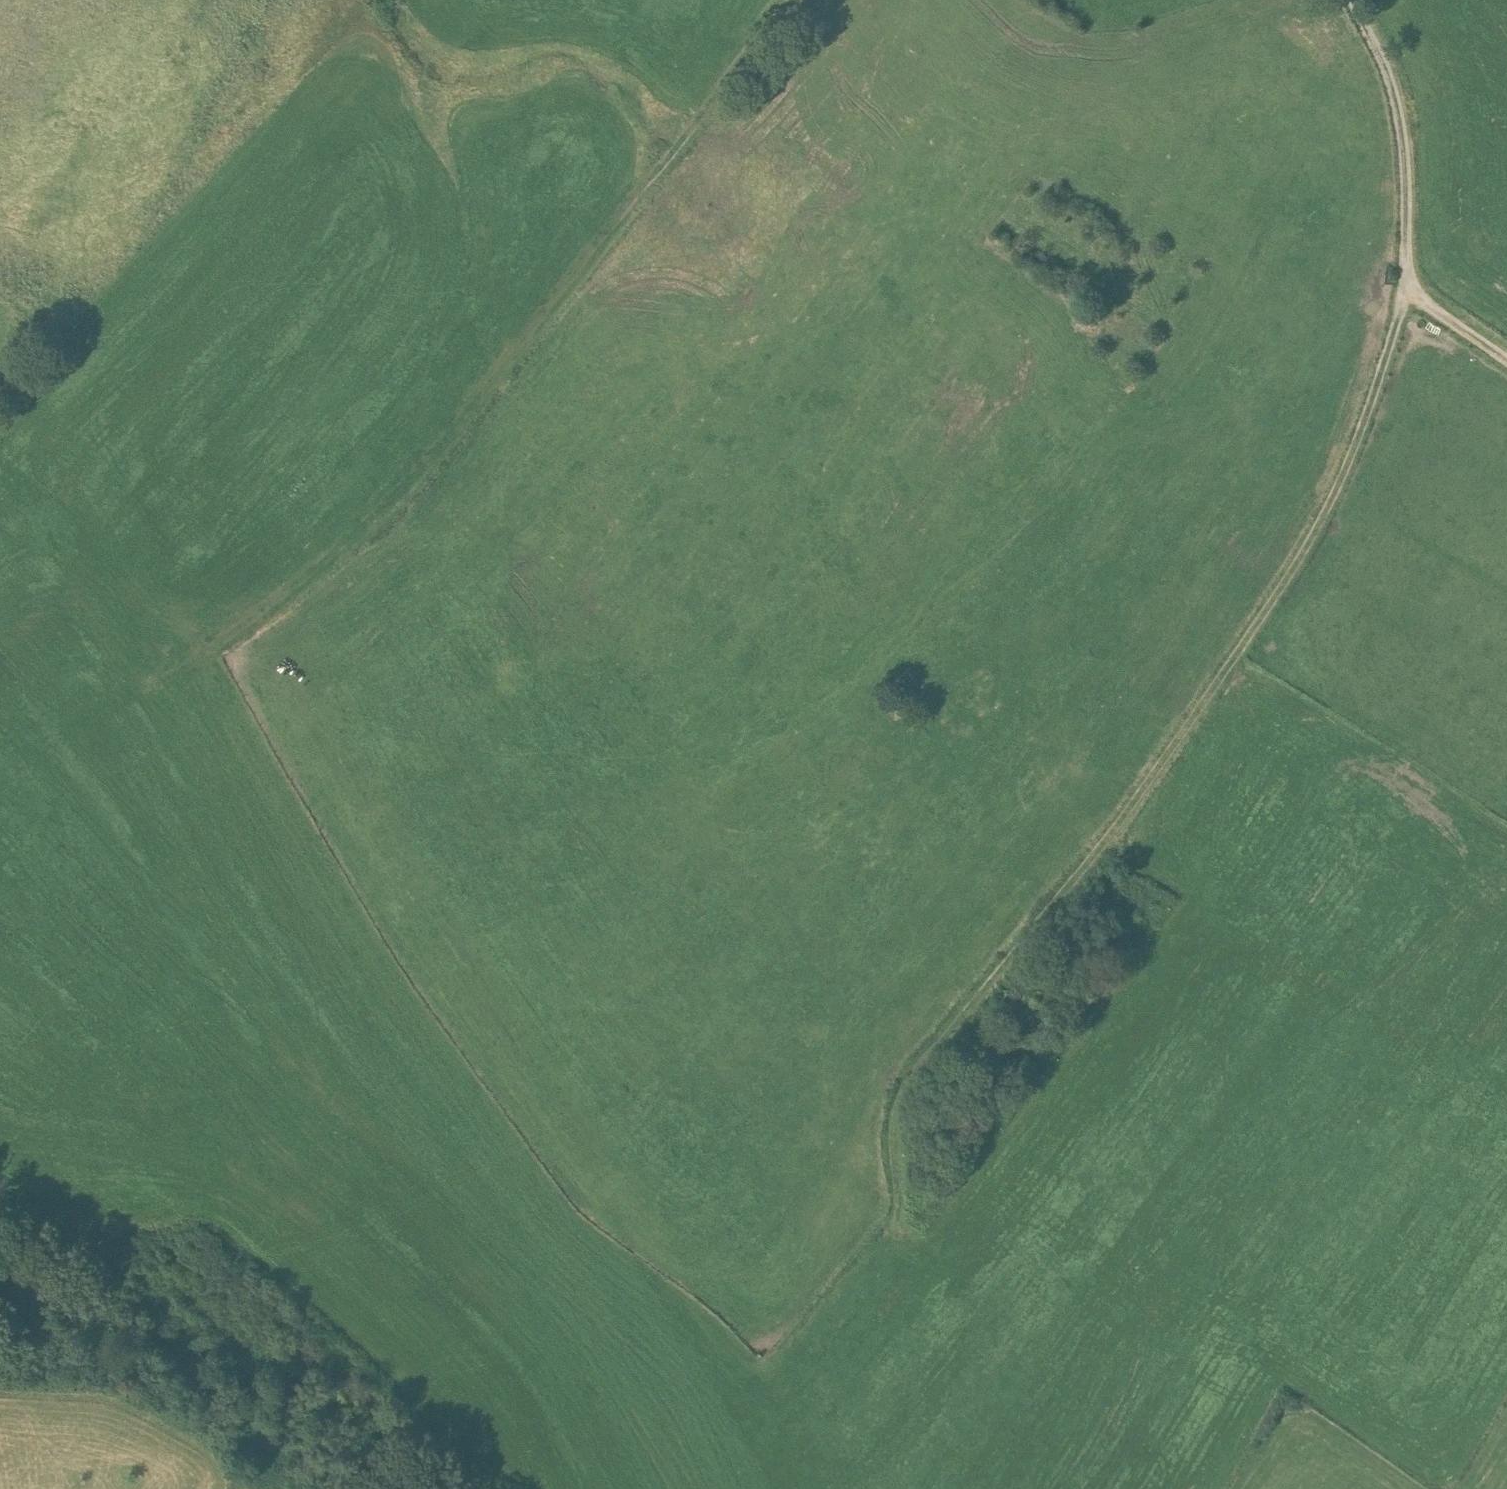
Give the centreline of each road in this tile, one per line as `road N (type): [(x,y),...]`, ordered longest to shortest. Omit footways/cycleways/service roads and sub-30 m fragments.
road 1 (track): [(897,1208),(895,1109),(1102,849),(1299,560),(1357,444),(1405,296)]
road 2 (track): [(818,0),(675,157),(441,460),(257,642)]
road 3 (track): [(1506,367),(1405,296),(1398,105),(1350,0)]

